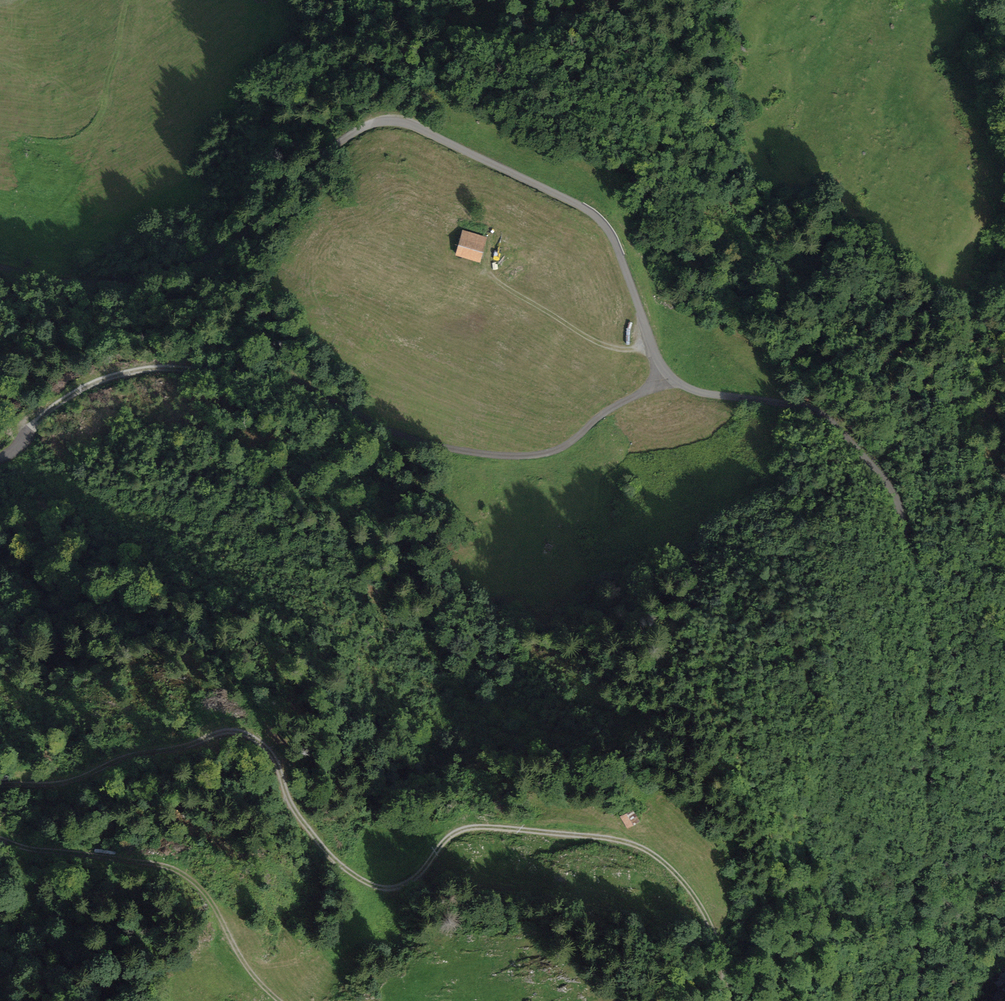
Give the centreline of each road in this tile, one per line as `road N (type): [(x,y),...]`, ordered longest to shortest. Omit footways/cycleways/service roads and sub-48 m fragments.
road 1 (unclassified): [(0,265),(76,277),(214,250),(243,235),(333,147),(385,121),(418,129),(595,215),(618,248),(654,352),(676,382),(824,416),(900,510),(926,626),(911,1000)]
road 2 (track): [(731,1000),(718,936),(691,891),(658,856),(623,839),(464,829),(445,838),(428,870),(396,889),(366,881),(294,812),(272,748),(221,729),(59,785),(30,778),(0,784)]
road 3 (track): [(666,372),(560,445),(491,453),(383,427),(287,370),(168,361),(80,382),(0,457)]
road 4 (track): [(0,837),(27,853),(178,869),(232,934),(260,987),(282,1000)]

